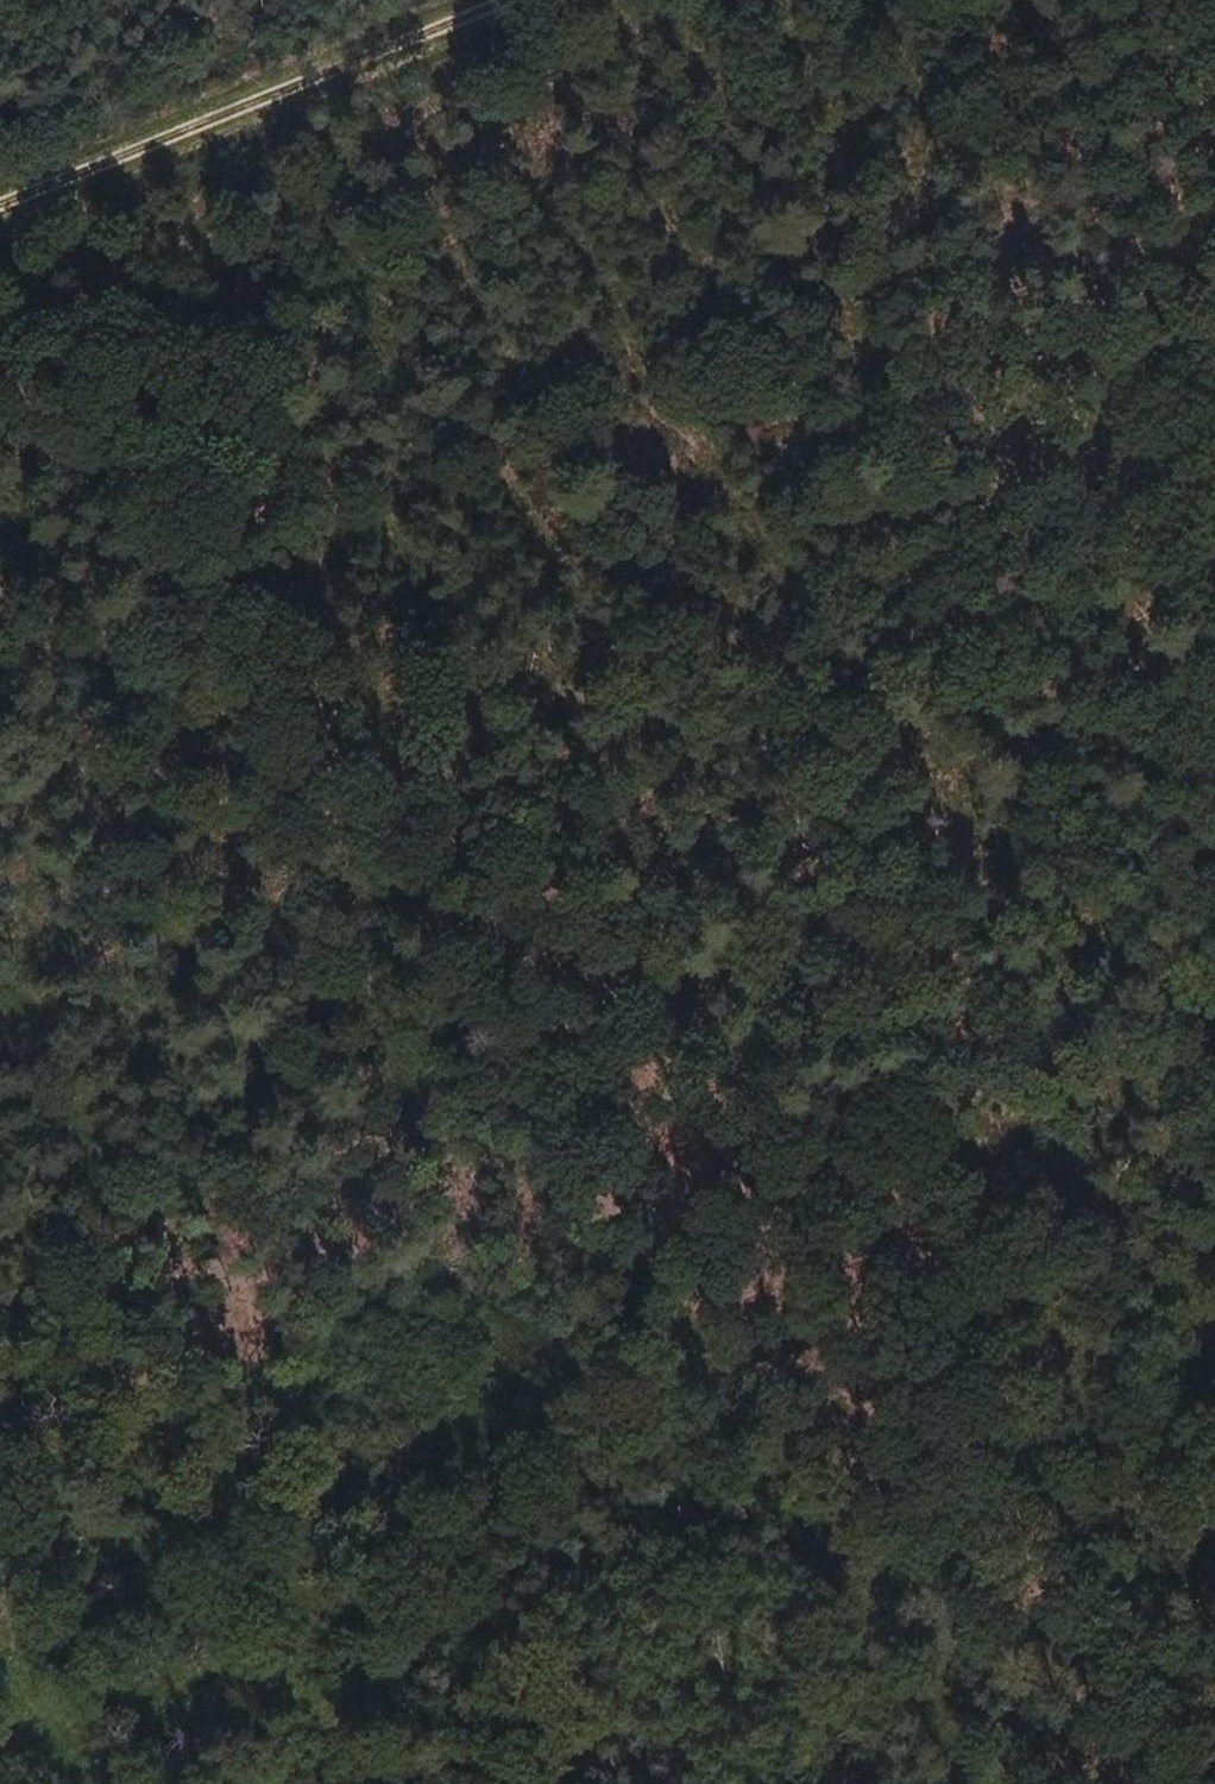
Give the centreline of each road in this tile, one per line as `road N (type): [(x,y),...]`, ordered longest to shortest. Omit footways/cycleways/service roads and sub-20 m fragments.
road 1 (track): [(0,205),(512,0)]

